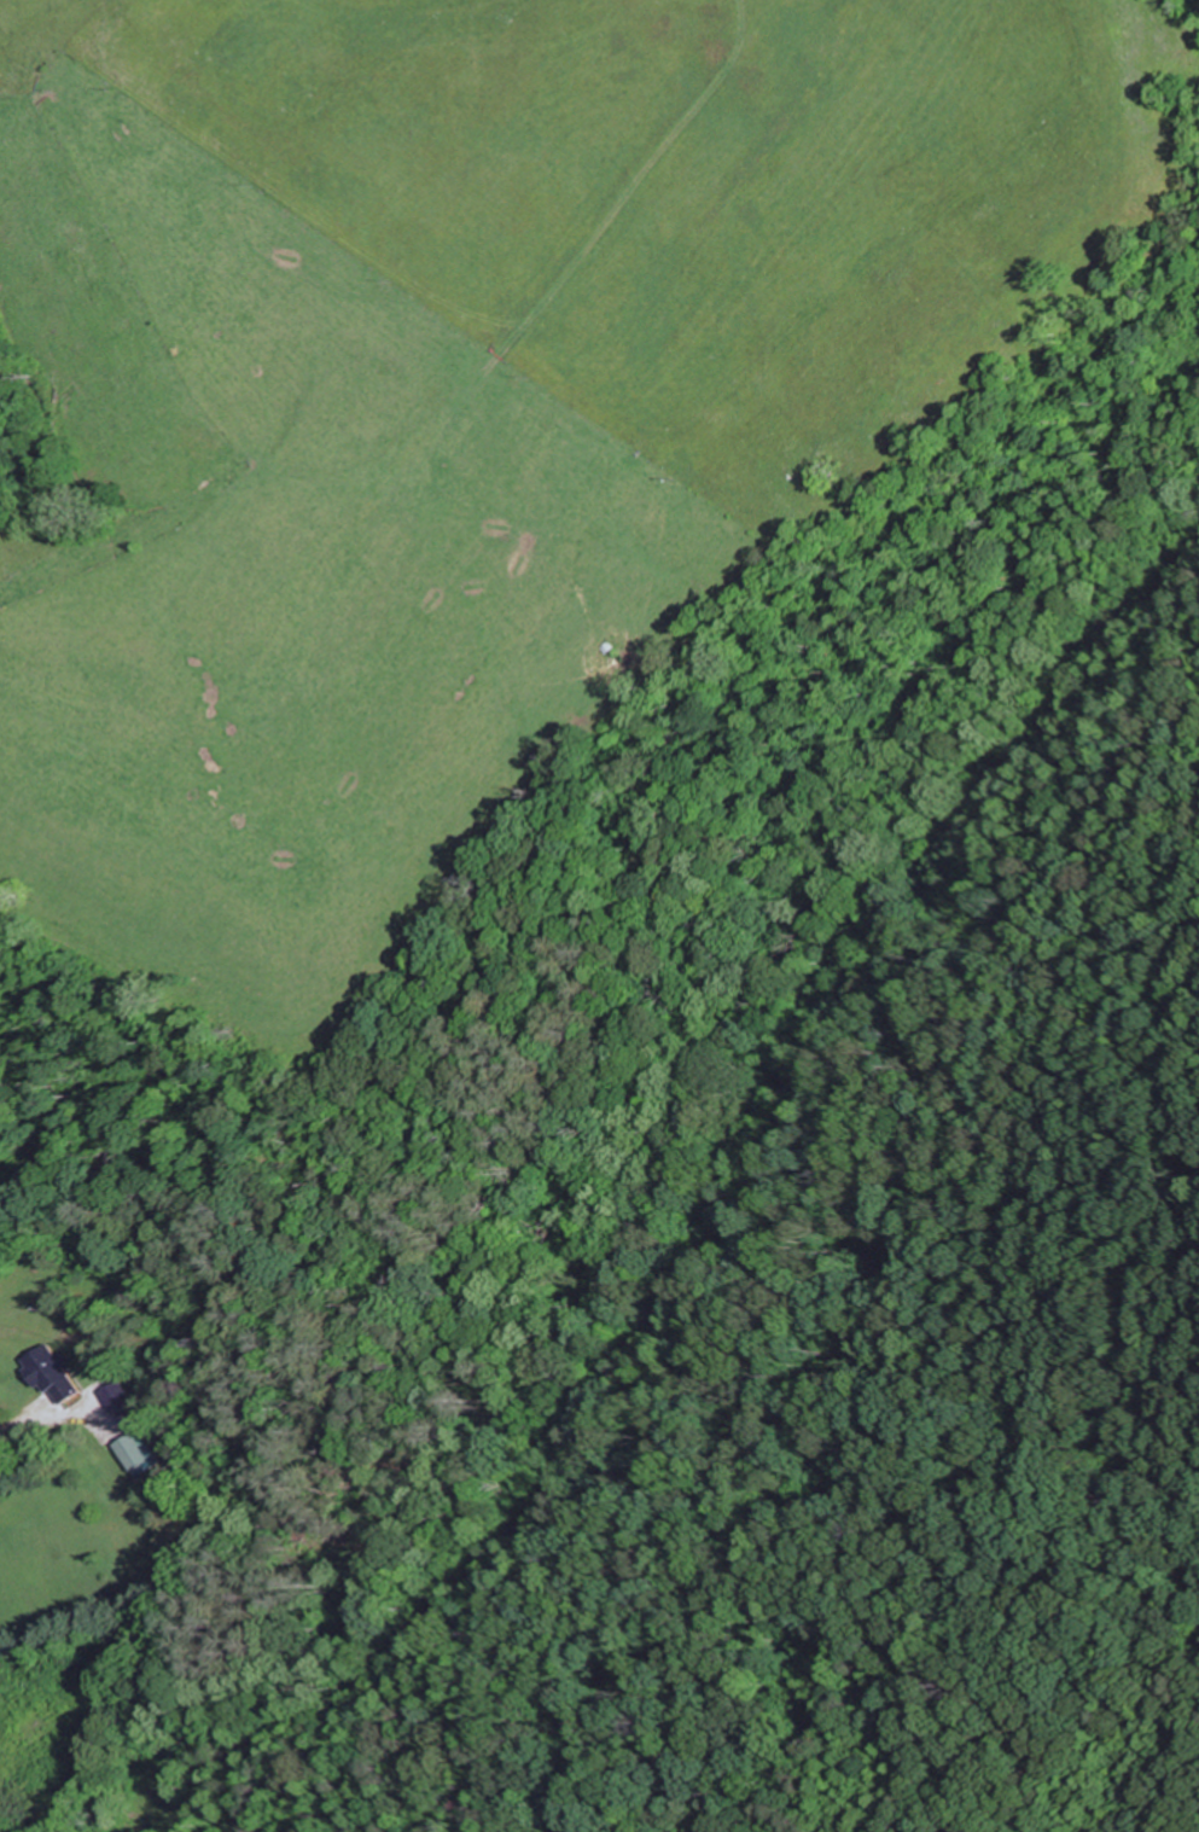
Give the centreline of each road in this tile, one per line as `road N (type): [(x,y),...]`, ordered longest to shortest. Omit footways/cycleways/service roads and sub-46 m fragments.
road 1 (residential): [(227,1831),(308,1787),(549,1557),(594,1485),(746,1366),(979,1127),(993,1064),(1069,1007),(1077,944),(1176,851),(1189,820),(1163,790)]

